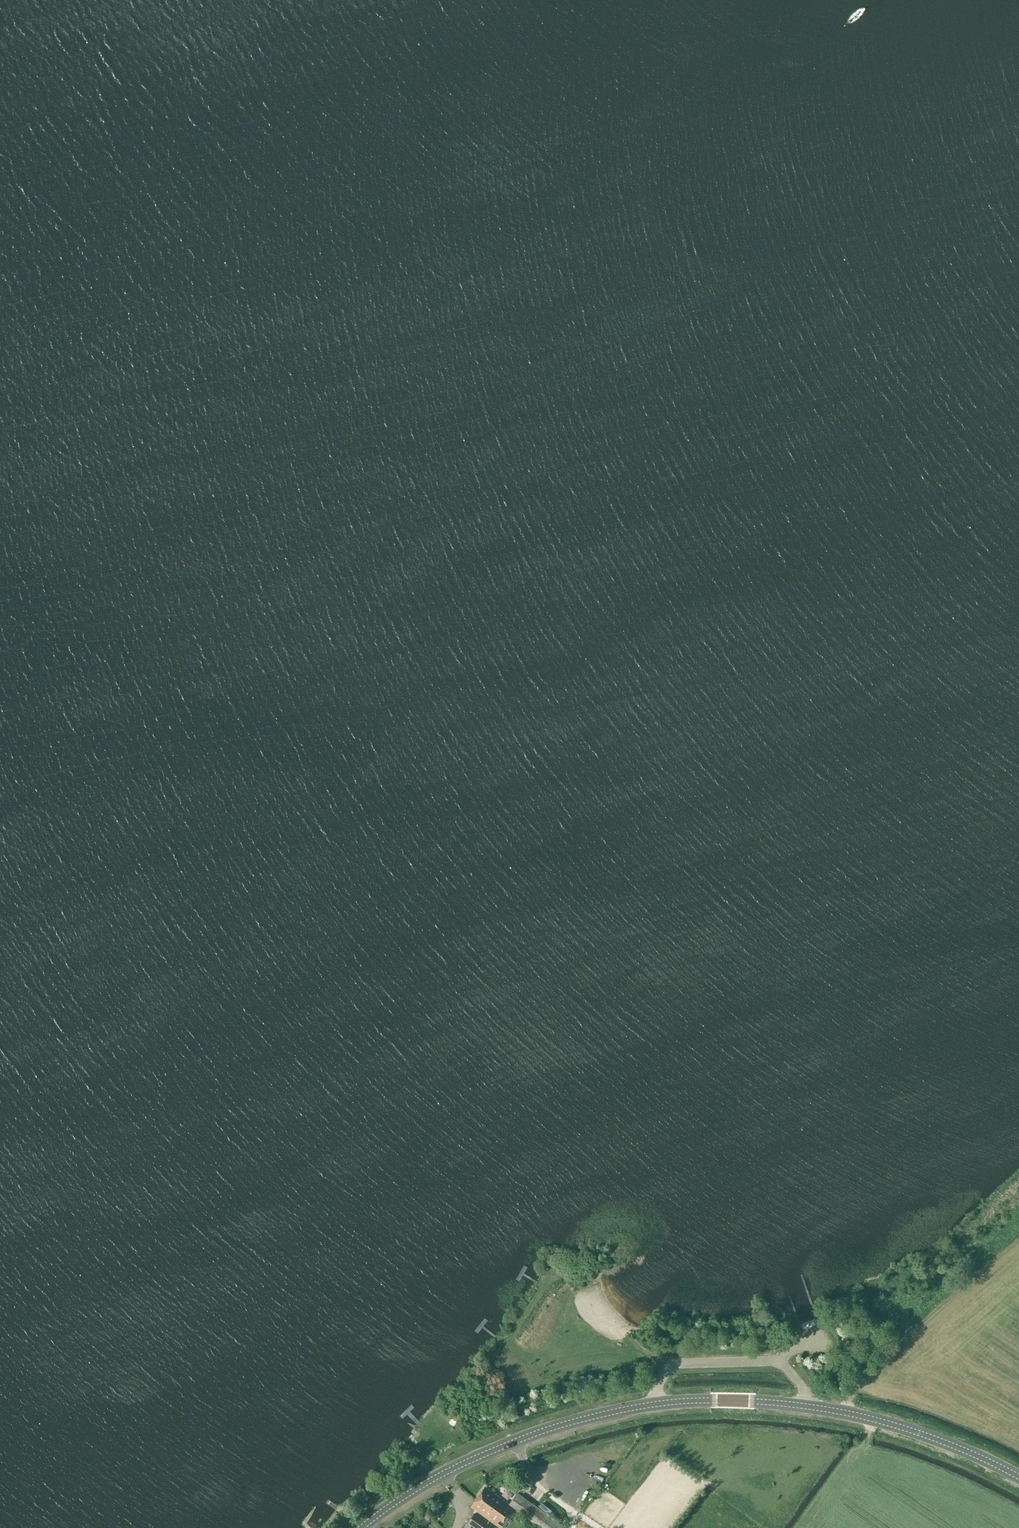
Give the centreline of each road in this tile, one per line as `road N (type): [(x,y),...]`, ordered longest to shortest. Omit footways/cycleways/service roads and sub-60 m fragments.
road 1 (tertiary): [(1018,1479),(963,1450),(849,1414),(739,1399),(676,1401),(542,1430),(446,1471),(361,1527)]
road 2 (track): [(849,1414),(860,1383),(1018,1241)]

